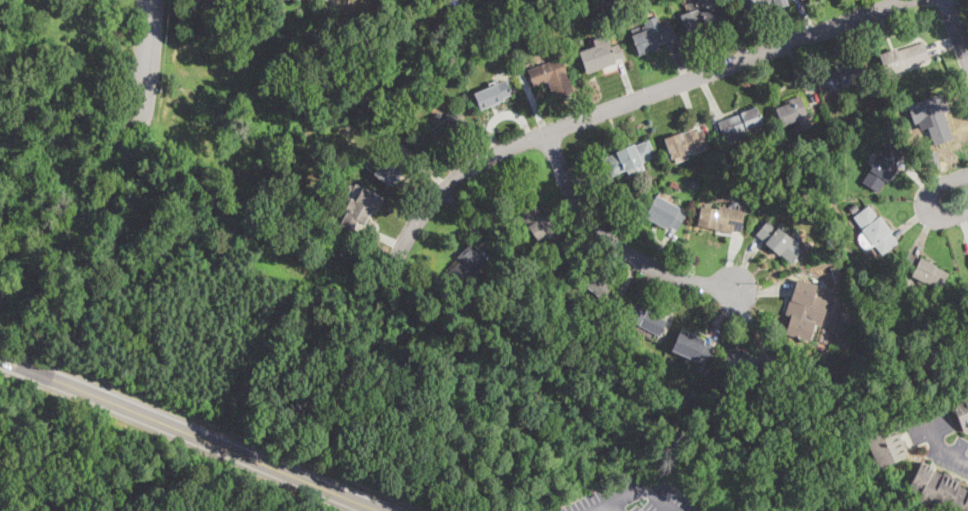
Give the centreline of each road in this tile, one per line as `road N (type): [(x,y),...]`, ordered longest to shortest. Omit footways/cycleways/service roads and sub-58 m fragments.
road 1 (residential): [(403,242),(446,190),(499,153),(906,0)]
road 2 (tertiary): [(0,360),(379,510)]
road 3 (residential): [(735,289),(678,278),(626,253),(574,193),(546,133)]
road 4 (residential): [(138,131),(151,0)]

